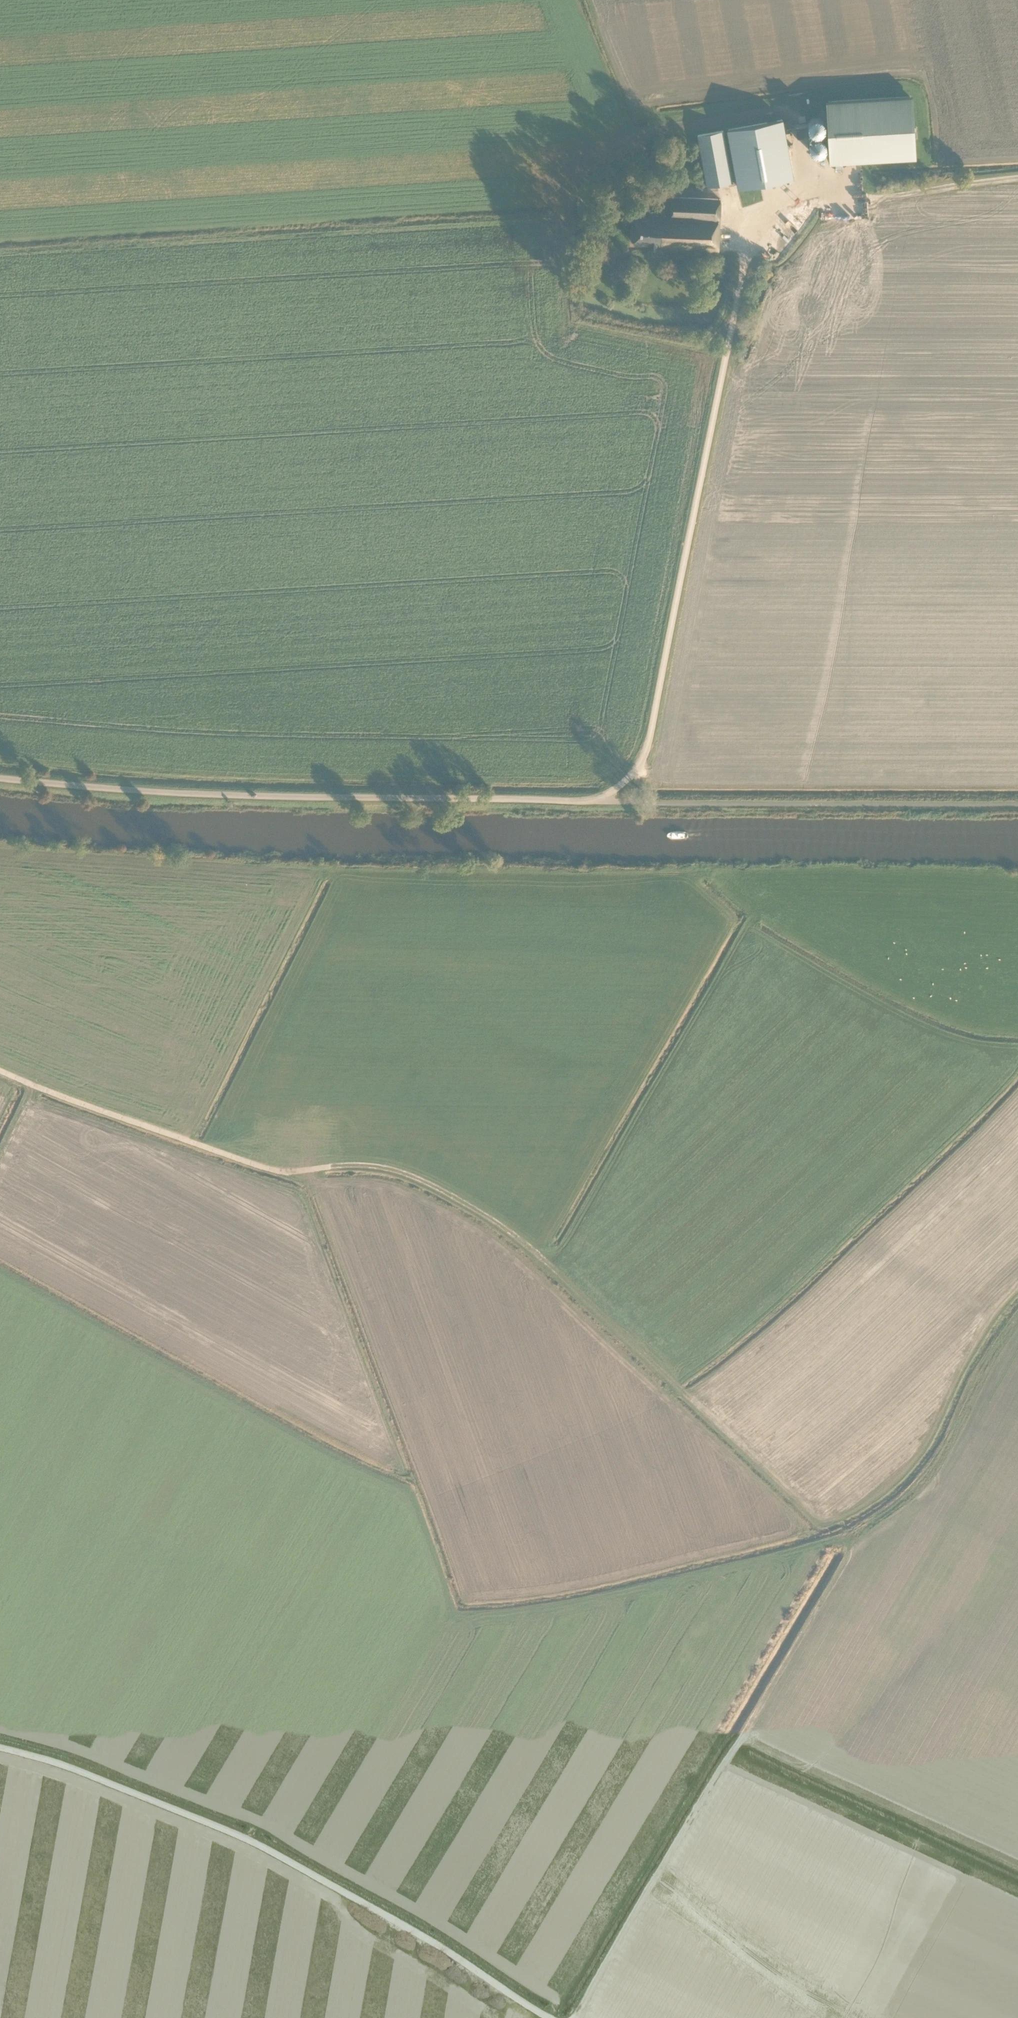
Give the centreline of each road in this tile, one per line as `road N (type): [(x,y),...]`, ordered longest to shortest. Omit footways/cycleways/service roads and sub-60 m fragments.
road 1 (unclassified): [(0,777),(217,794),(634,801)]
road 2 (track): [(1017,178),(861,196)]

